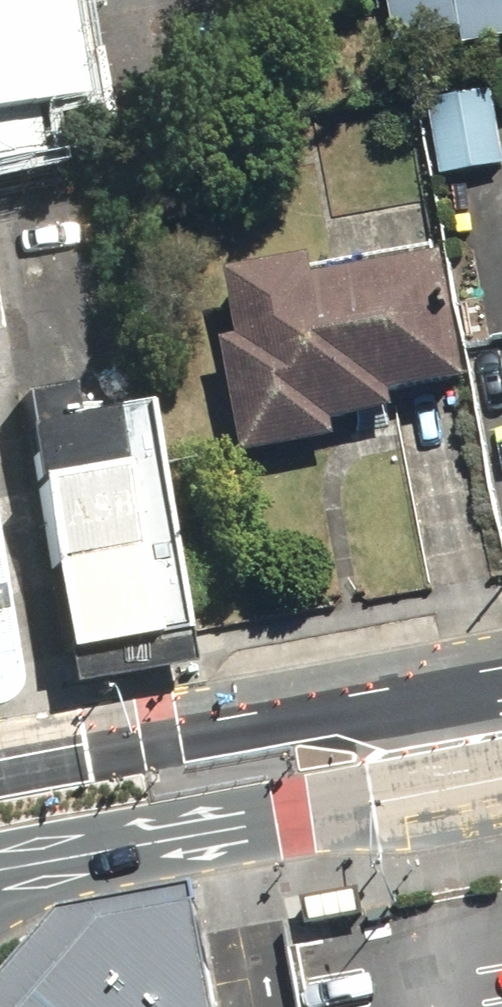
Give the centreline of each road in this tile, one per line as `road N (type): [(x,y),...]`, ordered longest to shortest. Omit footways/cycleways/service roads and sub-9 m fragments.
road 1 (primary): [(0,764),(160,732),(305,718),(437,733)]
road 2 (primary): [(437,733),(291,802),(38,860)]

